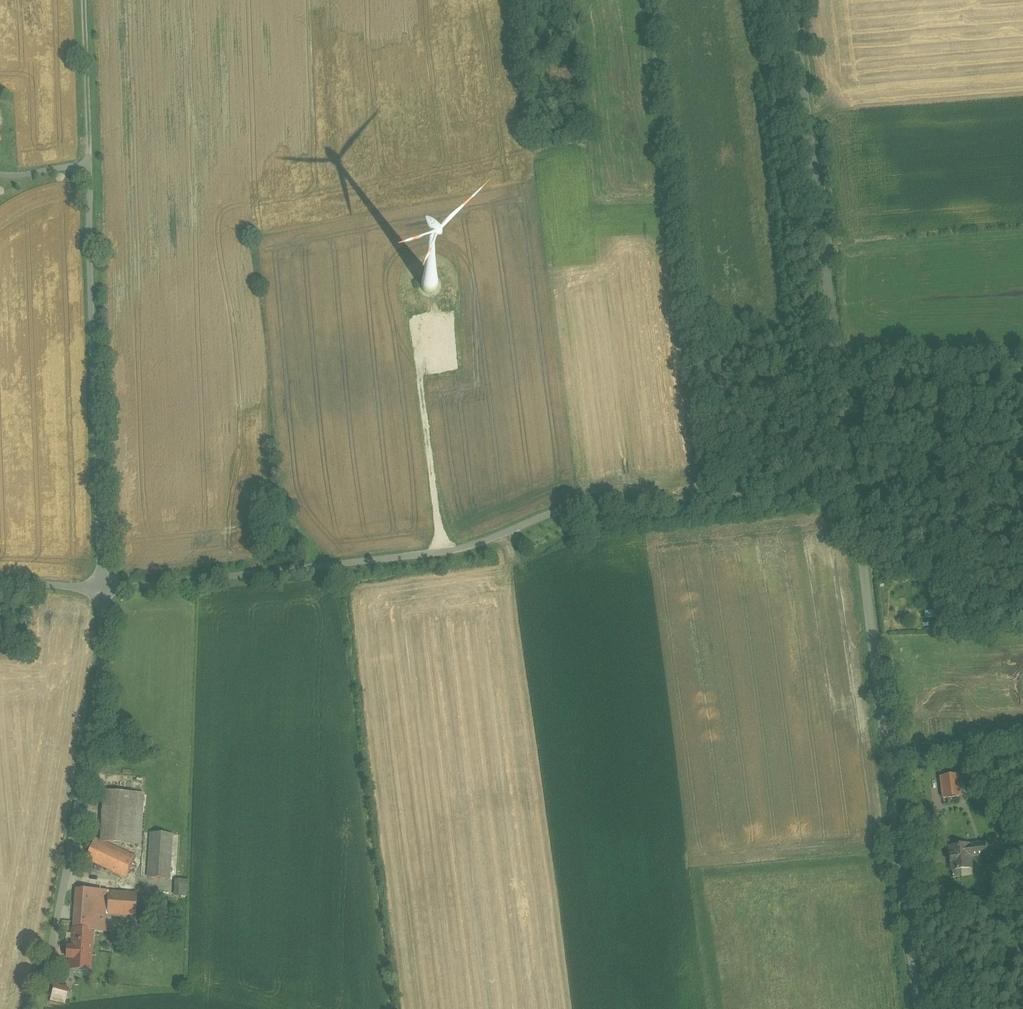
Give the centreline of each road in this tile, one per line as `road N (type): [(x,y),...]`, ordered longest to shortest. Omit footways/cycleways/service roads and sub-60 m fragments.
road 1 (unclassified): [(0,584),(444,555),(560,519),(858,484)]
road 2 (unclassified): [(923,1008),(858,484)]
road 3 (unclassified): [(858,484),(794,0)]
road 4 (track): [(84,0),(89,170)]

